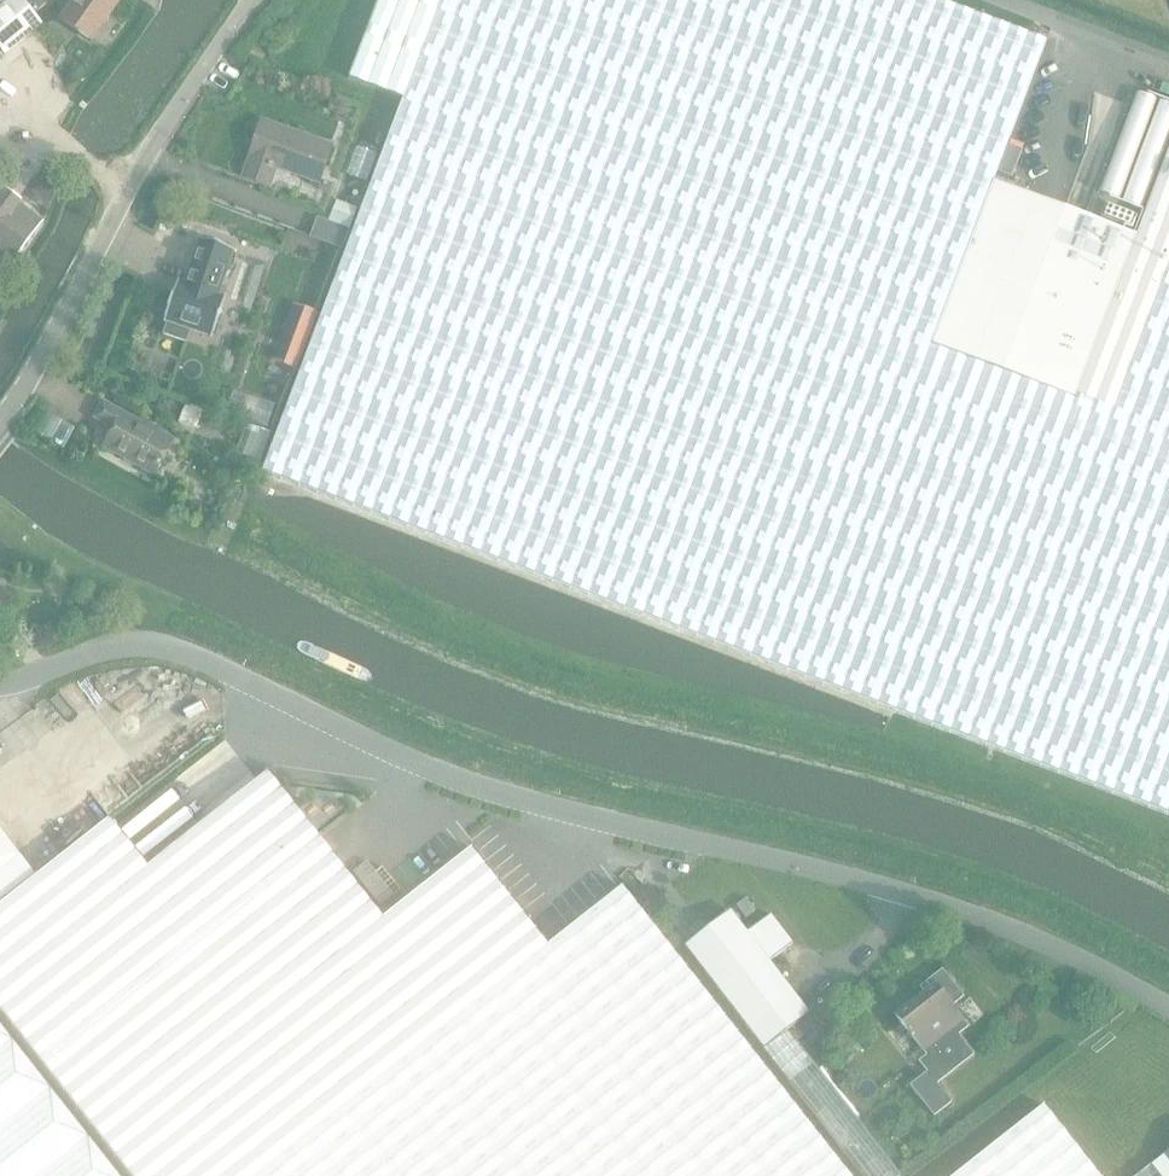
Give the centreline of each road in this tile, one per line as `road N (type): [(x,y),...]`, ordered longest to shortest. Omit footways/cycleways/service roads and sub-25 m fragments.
road 1 (unclassified): [(0,685),(107,656),(151,654),(408,763),(565,818),(993,925),(1168,1016)]
road 2 (unclassified): [(247,0),(127,184),(0,427)]
road 3 (unclassified): [(1005,0),(1168,59)]

